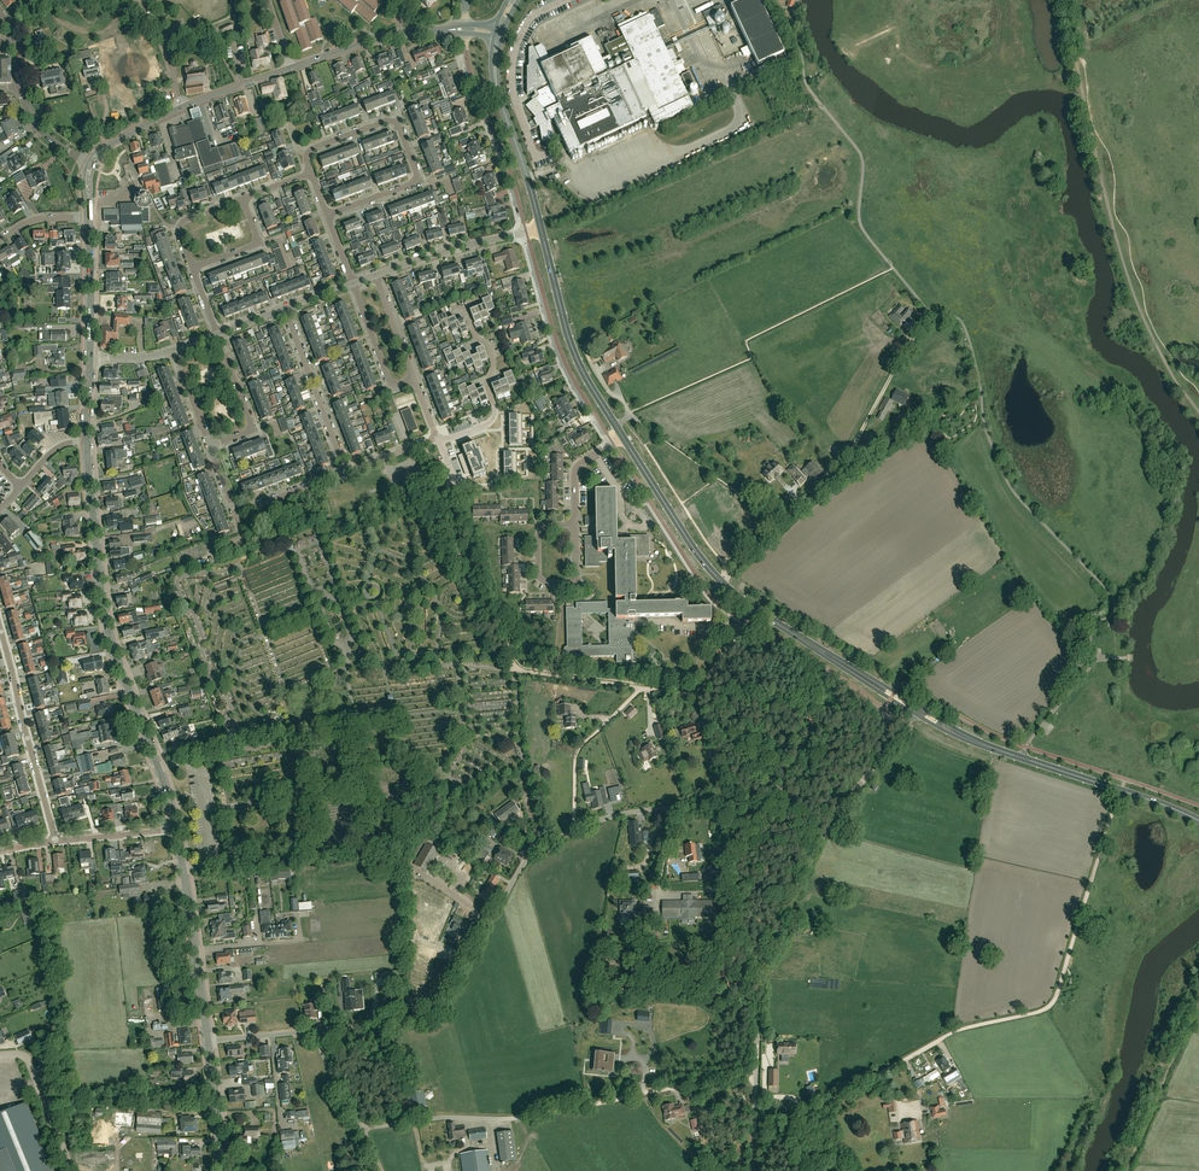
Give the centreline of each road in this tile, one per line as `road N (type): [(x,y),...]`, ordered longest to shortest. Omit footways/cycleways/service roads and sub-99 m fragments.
road 1 (unclassified): [(315,1031),(438,1013),(525,863),(581,827),(649,810),(811,800),(843,807)]
road 2 (track): [(1122,791),(1047,1008),(954,1032),(754,1150)]
road 3 (secondary): [(176,829),(109,635),(87,441)]
road 4 (unclassified): [(753,1170),(763,974),(843,807)]
road 5 (residential): [(328,215),(412,184),(416,171),(394,121),(307,153)]
road 6 (primary): [(1198,821),(967,738)]
road 7 (track): [(756,1077),(517,1117)]
road 8 (residential): [(527,233),(560,350),(612,443)]
road 9 (primary): [(622,436),(576,357),(541,230)]
road 10 (track): [(696,695),(521,670),(498,630)]
road 11 (primary): [(756,610),(705,564),(622,436)]
road 12 (residential): [(56,841),(0,628)]
road 13 (secondary): [(208,1041),(176,829)]
road 14 (residential): [(466,33),(471,79),(527,233)]
road 15 (track): [(895,717),(696,695)]
road 16 (residential): [(433,435),(495,413),(487,385),(492,357),(463,307)]
road 17 (residential): [(346,472),(286,308)]
road 18 (track): [(825,484),(911,341)]
road 19 (residential): [(376,274),(527,233)]
road 20 (unclassified): [(362,1129),(517,1117)]
road 21 (secondary): [(291,68),(388,36),(441,31)]
road 22 (primary): [(541,230),(496,83)]
road 23 (unclassified): [(72,1170),(27,1059),(0,1055)]
road 24 (residential): [(574,525),(577,574),(567,583),(538,574),(538,535),(548,525)]
road 25 (track): [(722,582),(825,484)]
road 26 (secondary): [(90,357),(90,216)]
road 27 (residential): [(211,446),(250,424),(218,334)]
road 28 (secondary): [(221,1170),(208,1041)]
road 29 (residential): [(415,378),(391,381),(353,283)]
road 30 (residential): [(756,610),(744,626),(637,620)]
road 31 (primary): [(859,674),(756,610)]
road 32 (unclassified): [(56,841),(176,829)]
road 33 (residential): [(181,108),(166,50),(134,0)]

